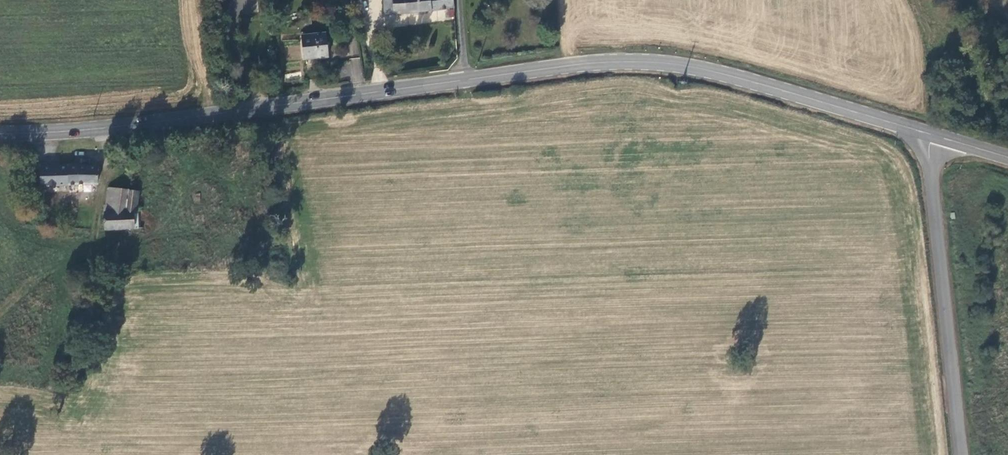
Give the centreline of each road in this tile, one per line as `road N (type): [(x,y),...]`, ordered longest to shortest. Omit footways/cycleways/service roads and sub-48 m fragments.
road 1 (secondary): [(0,134),(105,129),(643,61),(740,79),(938,137)]
road 2 (unclassified): [(938,137),(931,175),(963,454)]

